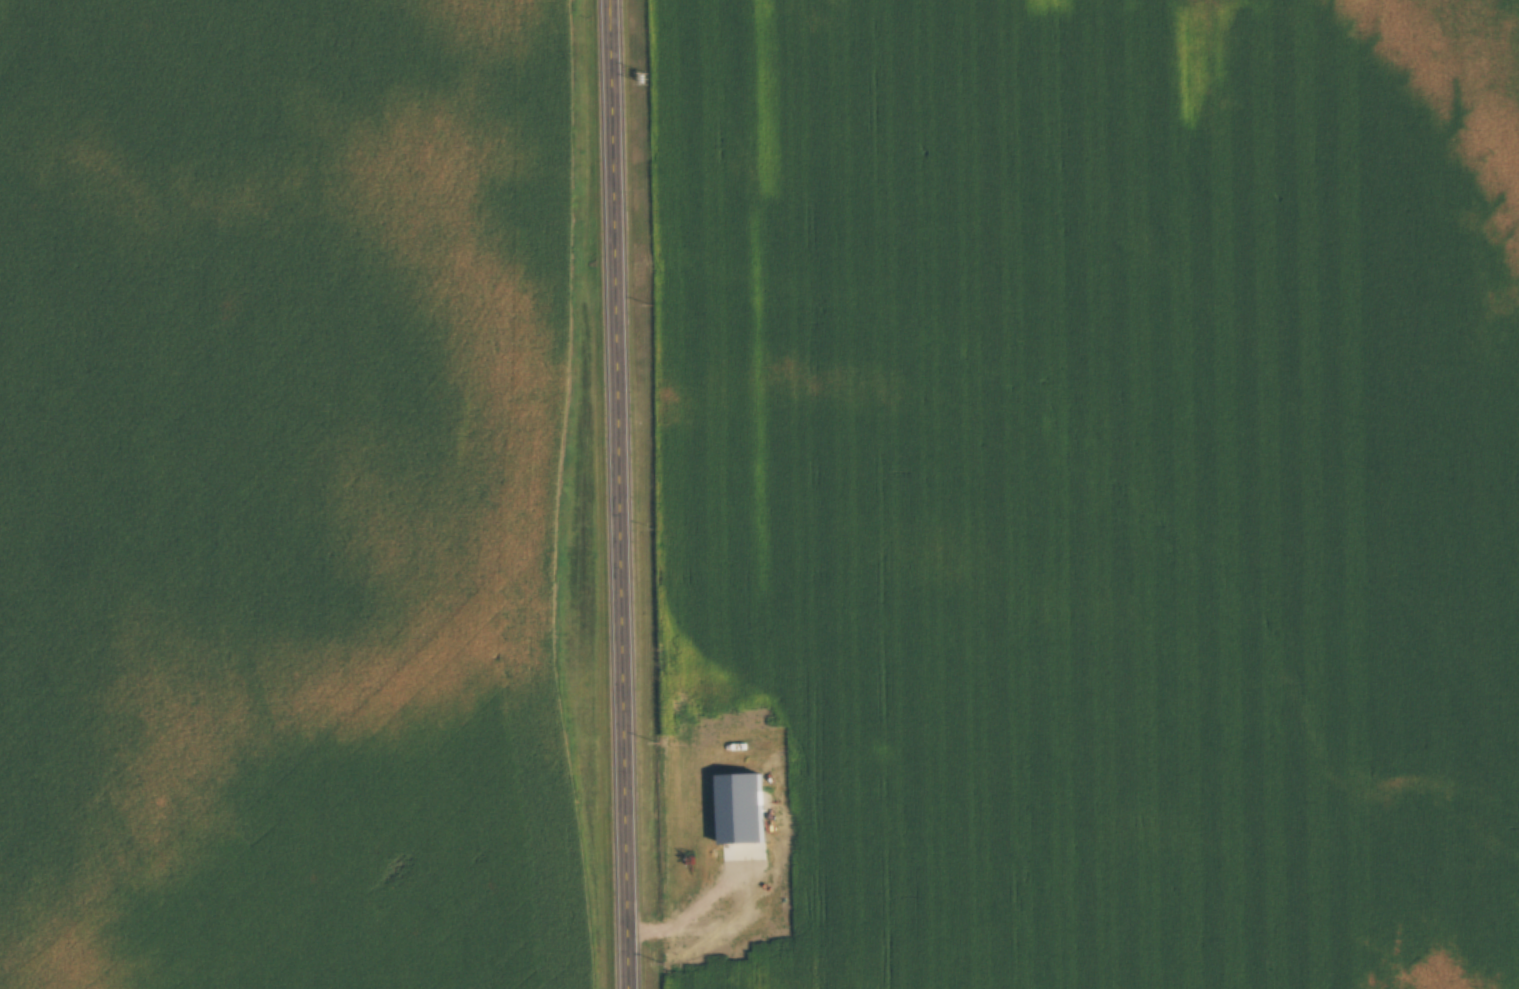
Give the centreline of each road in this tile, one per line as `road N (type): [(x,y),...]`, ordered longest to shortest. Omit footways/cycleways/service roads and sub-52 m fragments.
road 1 (tertiary): [(626,988),(607,0)]

